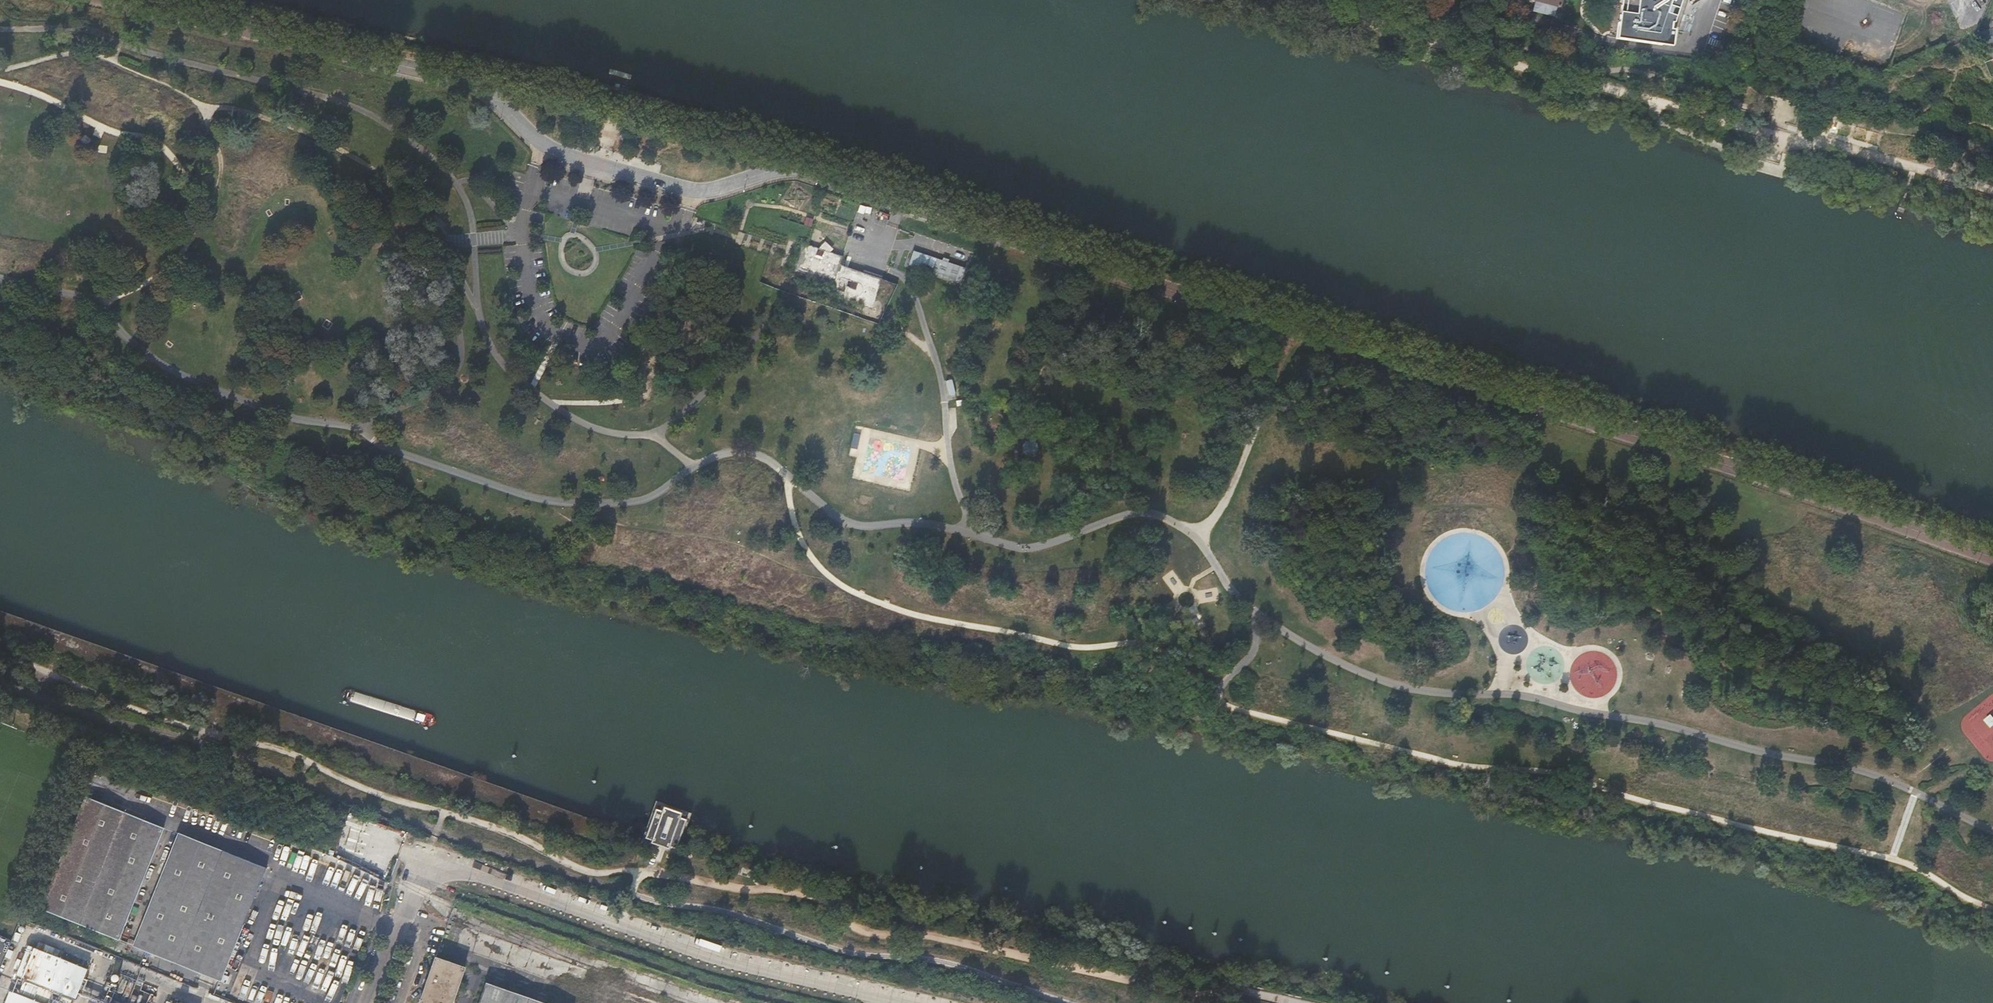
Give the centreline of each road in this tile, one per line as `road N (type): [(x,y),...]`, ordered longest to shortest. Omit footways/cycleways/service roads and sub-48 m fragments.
road 1 (tertiary): [(1992,557),(1742,469),(804,170),(692,190),(560,153),(476,83),(114,0)]
road 2 (unclassified): [(912,1002),(730,962),(428,859)]
road 3 (track): [(181,771),(428,859)]
road 4 (unclassified): [(368,1002),(428,859)]

